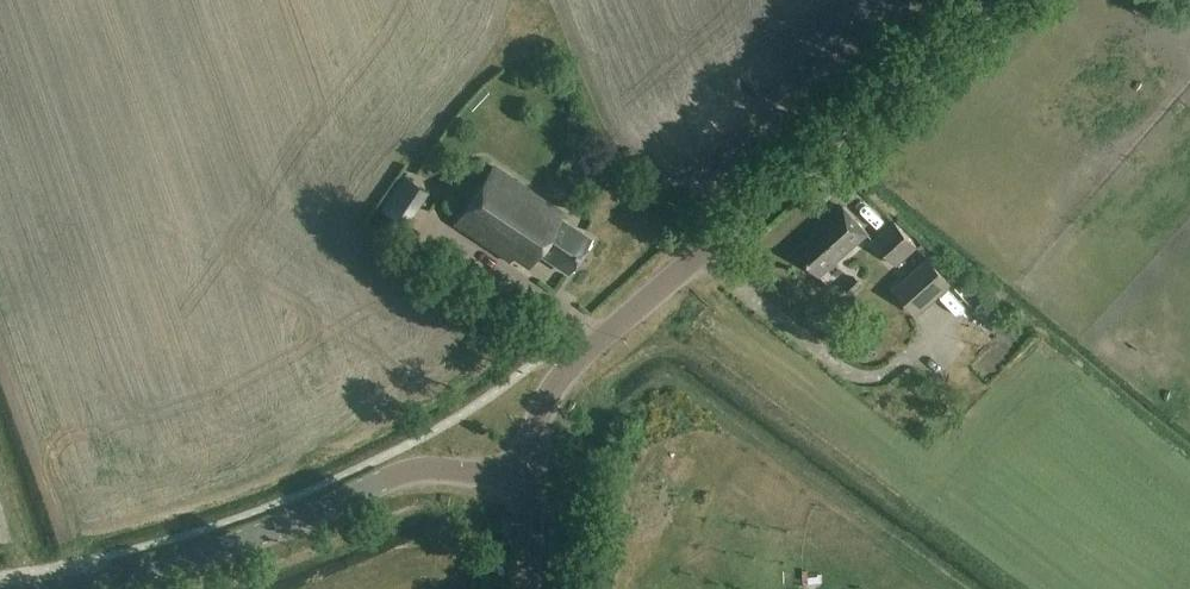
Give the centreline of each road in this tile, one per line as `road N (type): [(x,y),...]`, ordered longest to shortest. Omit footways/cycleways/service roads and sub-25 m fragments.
road 1 (tertiary): [(525,472),(544,402),(568,369),(987,0)]
road 2 (tertiary): [(47,588),(243,539),(396,472),(525,472)]

